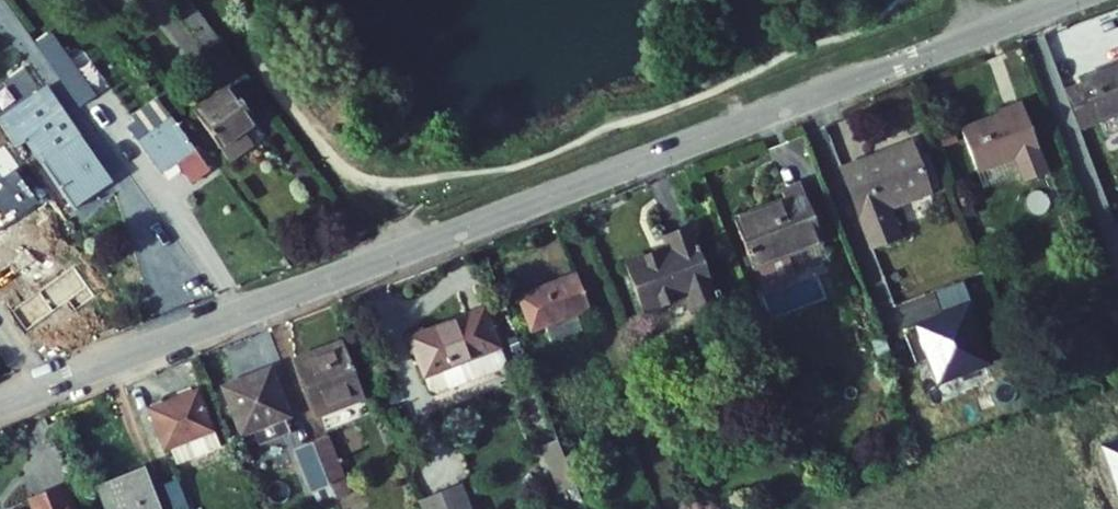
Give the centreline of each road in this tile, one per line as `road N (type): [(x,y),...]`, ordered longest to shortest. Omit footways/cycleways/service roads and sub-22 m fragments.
road 1 (unclassified): [(0,404),(1064,0)]

